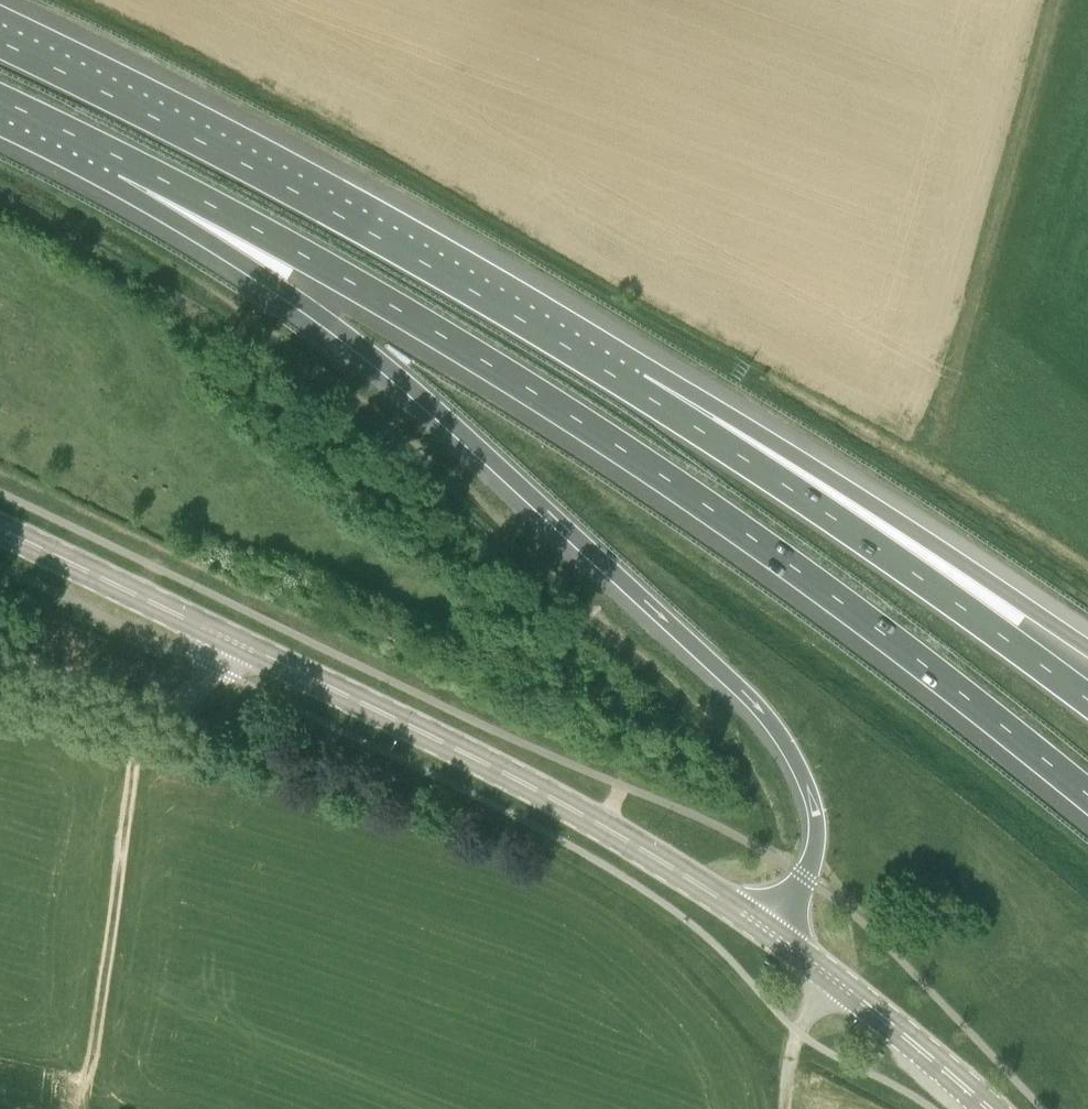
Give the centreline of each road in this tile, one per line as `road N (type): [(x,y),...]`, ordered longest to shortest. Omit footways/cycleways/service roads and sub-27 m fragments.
road 1 (motorway): [(122,160),(318,265),(577,421),(762,545),(1087,797)]
road 2 (motorway): [(122,160),(449,420),(767,716),(806,781),(819,837),(813,861),(768,931)]
road 3 (secondary): [(768,931),(505,775),(0,530)]
road 4 (motorway): [(635,389),(297,192),(0,42)]
road 5 (motorway): [(1087,701),(831,516),(635,389)]
road 6 (motorway): [(1087,648),(635,389)]
road 7 (track): [(85,1108),(142,707)]
road 8 (secondary): [(989,1108),(768,931)]
road 9 (track): [(835,980),(797,1031),(783,1108)]
road 10 (motorway): [(0,101),(122,160)]

